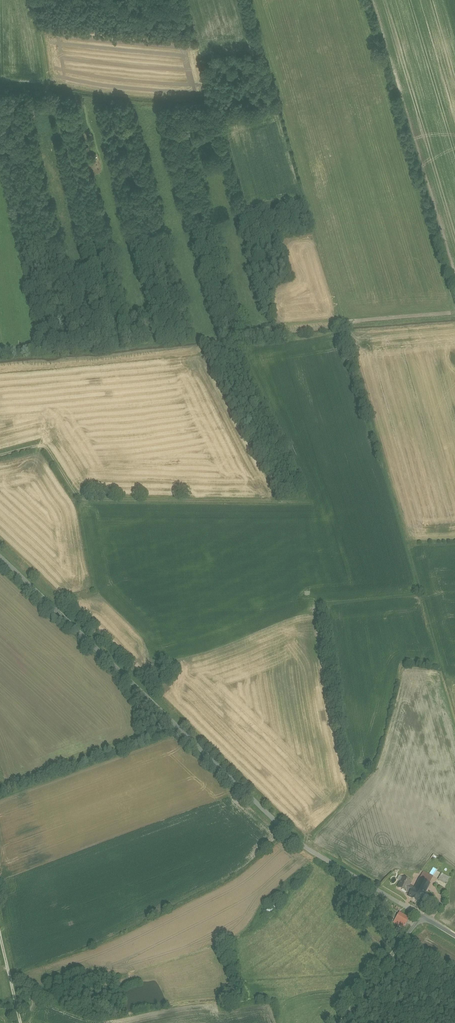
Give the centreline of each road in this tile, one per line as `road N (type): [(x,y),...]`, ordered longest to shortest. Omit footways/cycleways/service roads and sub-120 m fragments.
road 1 (unclassified): [(422,917),(297,841),(0,556)]
road 2 (track): [(306,503),(88,500),(47,448),(0,456)]
road 3 (track): [(454,314),(233,332)]
road 4 (track): [(211,104),(0,90)]
road 5 (unclassified): [(344,1022),(422,917)]

